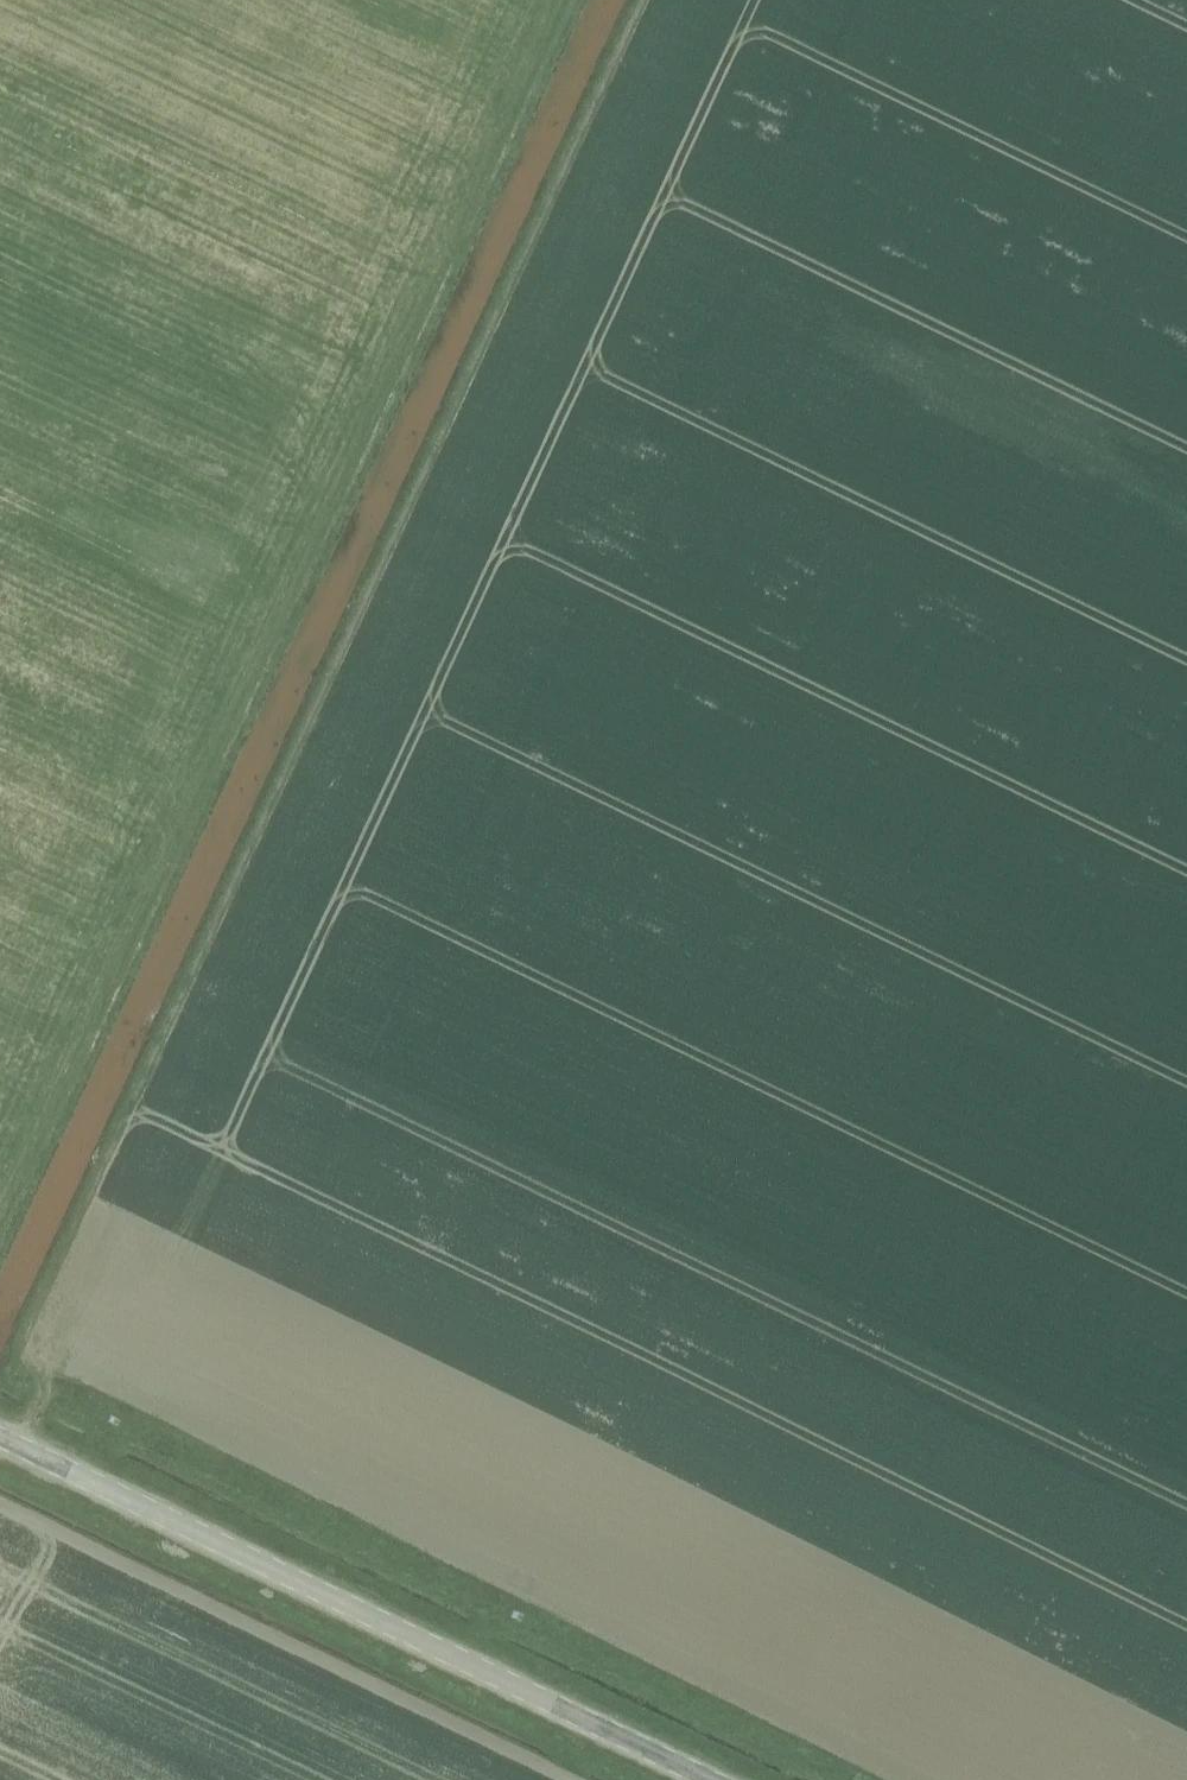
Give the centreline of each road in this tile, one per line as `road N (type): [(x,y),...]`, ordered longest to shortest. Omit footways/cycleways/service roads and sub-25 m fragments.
road 1 (tertiary): [(707,1779),(0,1438)]

